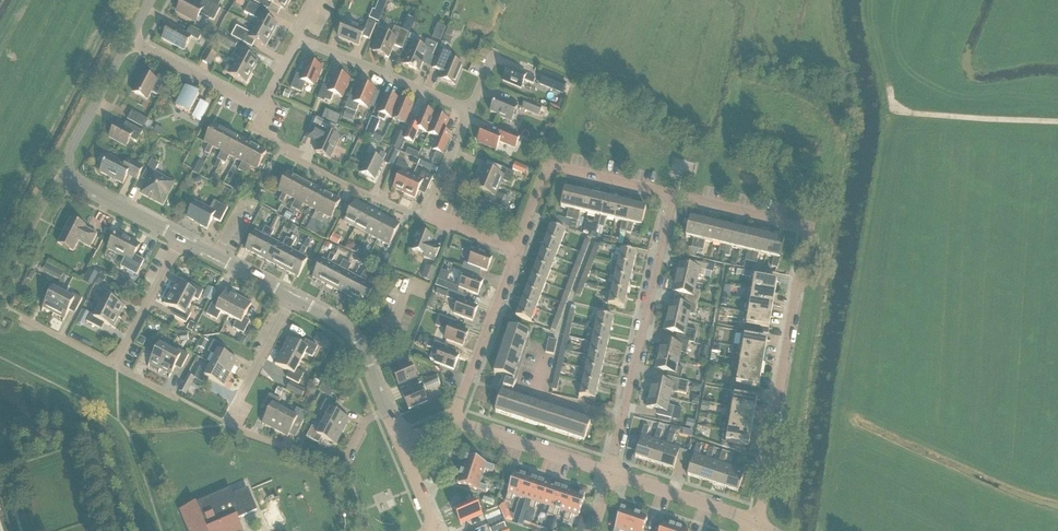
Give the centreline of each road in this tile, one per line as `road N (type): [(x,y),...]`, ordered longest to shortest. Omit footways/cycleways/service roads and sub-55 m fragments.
road 1 (residential): [(751,521),(763,497),(808,235),(801,224),(675,194)]
road 2 (residential): [(607,474),(675,194)]
road 3 (residential): [(300,451),(230,423),(293,299)]
road 4 (residential): [(426,215),(288,154),(258,130),(262,106)]
road 5 (tertiary): [(401,440),(361,349),(343,325),(293,299)]
road 6 (residential): [(469,108),(300,39)]
road 7 (residential): [(453,421),(516,251)]
road 8 (track): [(889,92),(904,111),(1057,121)]
road 9 (tertiary): [(607,474),(453,421)]
road 10 (tertiary): [(58,173),(131,39)]
road 11 (tertiary): [(751,521),(611,475)]
road 12 (residential): [(262,106),(131,39)]
road 13 (residential): [(116,366),(179,239)]
road 14 (tertiary): [(179,239),(58,173)]
road 15 (residential): [(675,194),(558,166),(546,171)]
road 16 (tertiary): [(293,299),(179,239)]
road 17 (unclassified): [(0,283),(58,173)]

